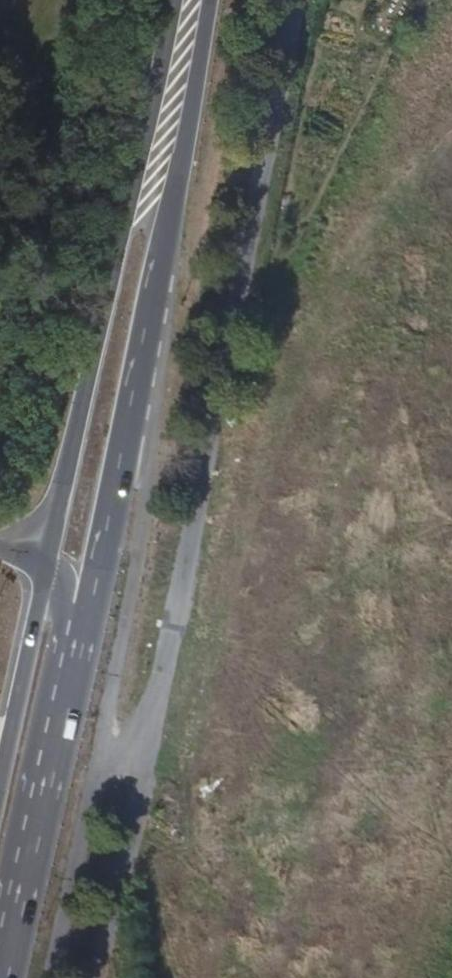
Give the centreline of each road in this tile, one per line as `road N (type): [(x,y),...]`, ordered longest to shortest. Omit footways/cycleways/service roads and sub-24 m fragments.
road 1 (primary): [(85,634),(208,0)]
road 2 (primary): [(172,0),(47,559)]
road 3 (primary): [(11,977),(85,634)]
road 4 (primary): [(47,559),(0,784)]

